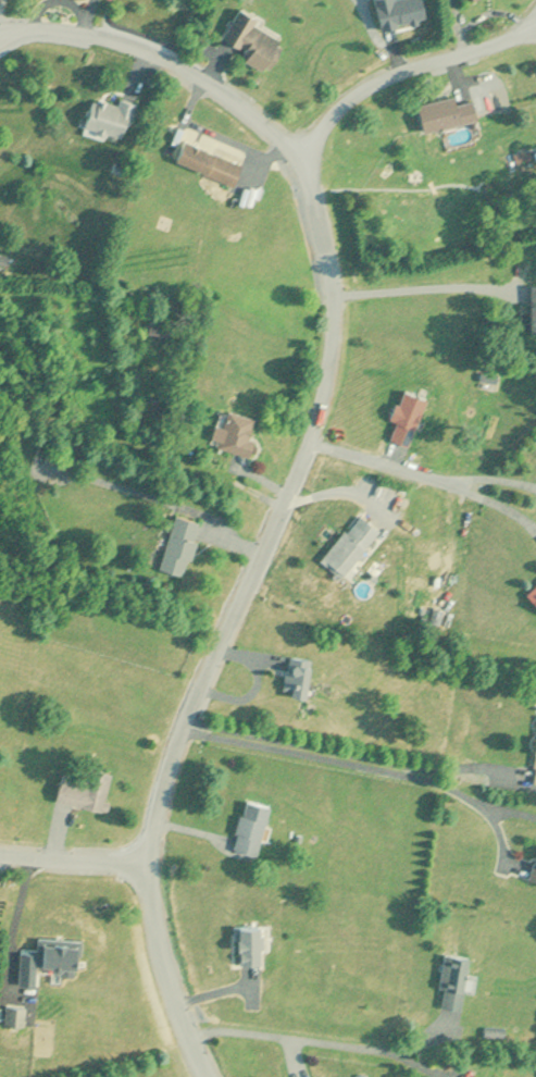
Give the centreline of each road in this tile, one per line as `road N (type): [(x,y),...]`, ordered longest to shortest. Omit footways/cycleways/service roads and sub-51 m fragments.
road 1 (residential): [(209,1076),(175,996),(142,870),(180,729),(320,413),(336,327),(306,158),(214,76),(94,32),(0,40)]
road 2 (residential): [(195,1047),(398,1059),(451,1008)]
road 3 (residential): [(306,158),(332,110),(396,77),(535,29)]
road 4 (residential): [(142,870),(0,855)]

